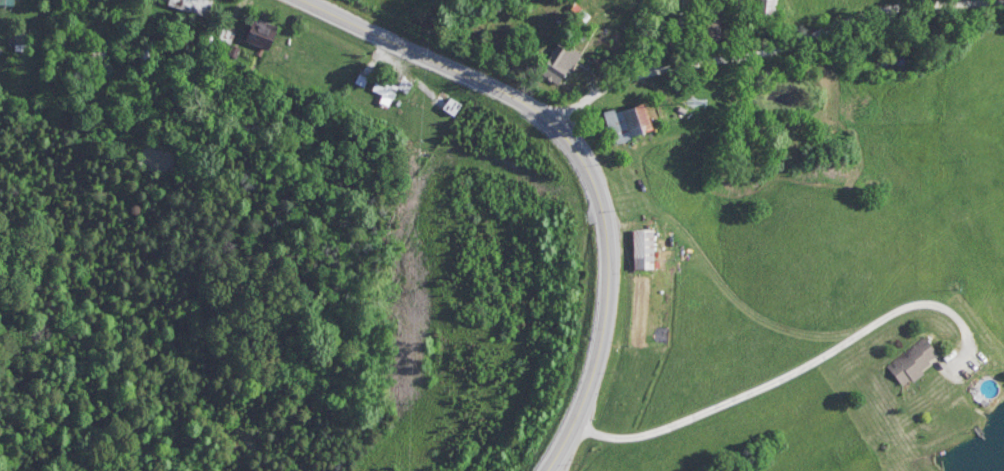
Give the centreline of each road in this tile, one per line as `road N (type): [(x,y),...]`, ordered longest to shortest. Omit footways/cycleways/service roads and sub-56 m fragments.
road 1 (secondary): [(555,470),(580,426),(593,363),(608,247),(598,195),(549,118),(308,0)]
road 2 (residential): [(549,118),(637,76),(773,54),(912,3),(1003,3)]

